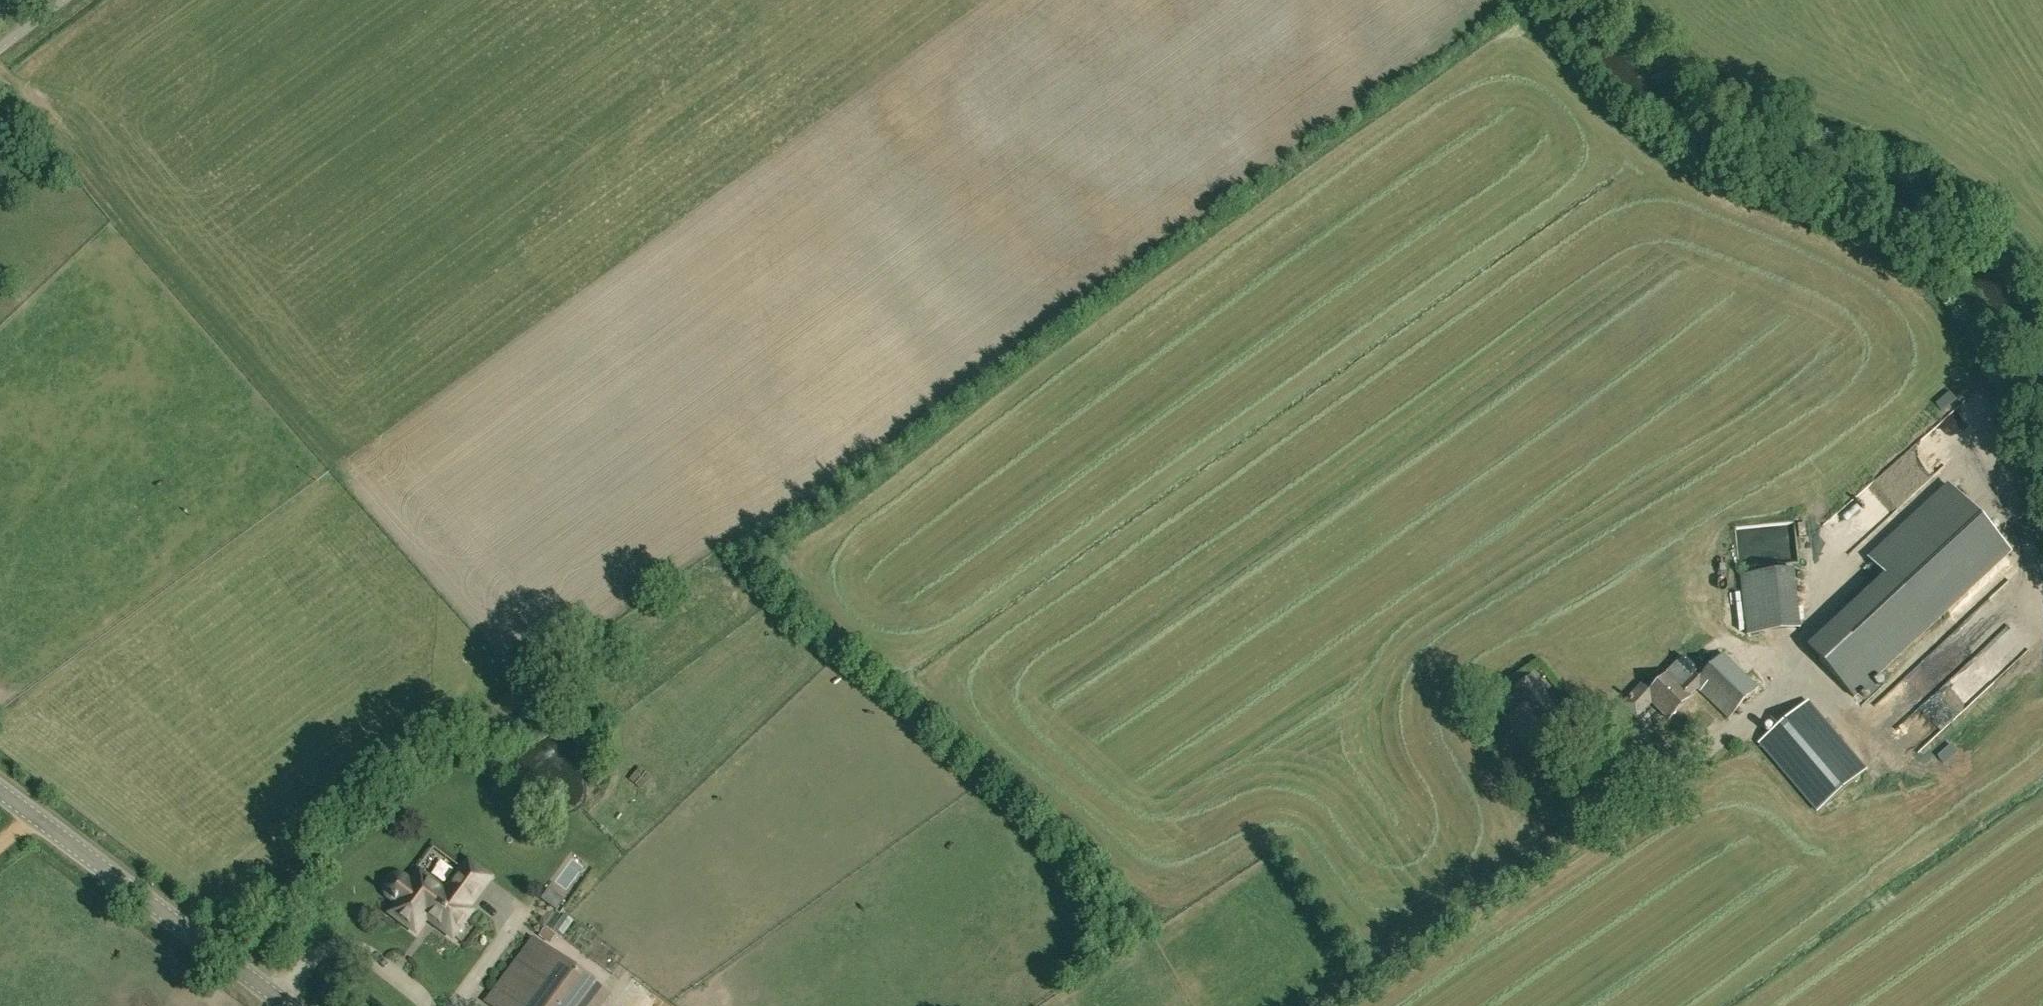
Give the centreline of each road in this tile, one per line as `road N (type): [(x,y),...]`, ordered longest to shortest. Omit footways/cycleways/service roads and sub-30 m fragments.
road 1 (tertiary): [(287,1005),(0,791)]
road 2 (unclassified): [(1332,1005),(1567,848)]

